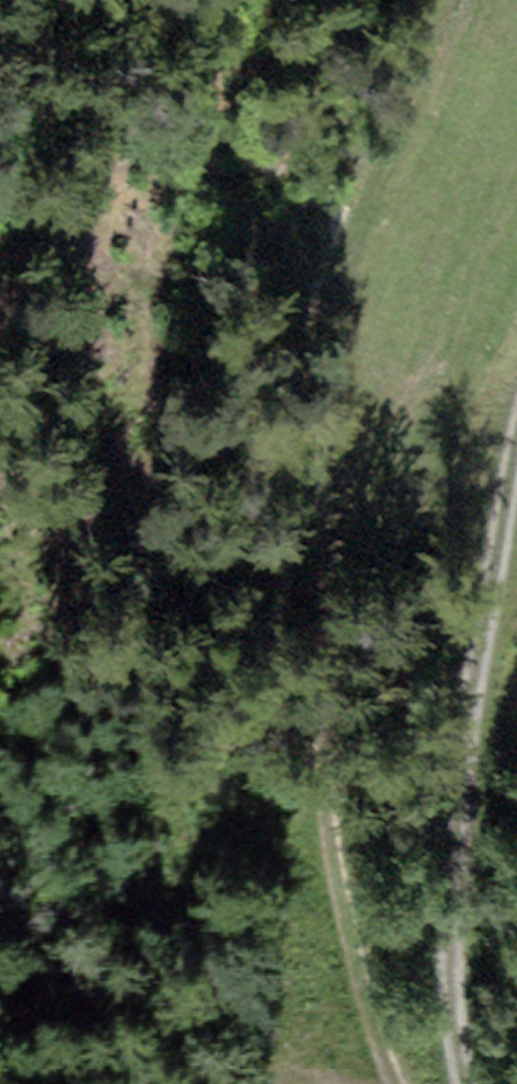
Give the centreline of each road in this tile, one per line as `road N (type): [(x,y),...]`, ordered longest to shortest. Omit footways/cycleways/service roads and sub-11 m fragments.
road 1 (track): [(405,1083),(370,1012),(340,884),(302,558),(325,304),(435,0)]
road 2 (track): [(466,1083),(452,1031),(448,790),(516,411)]

